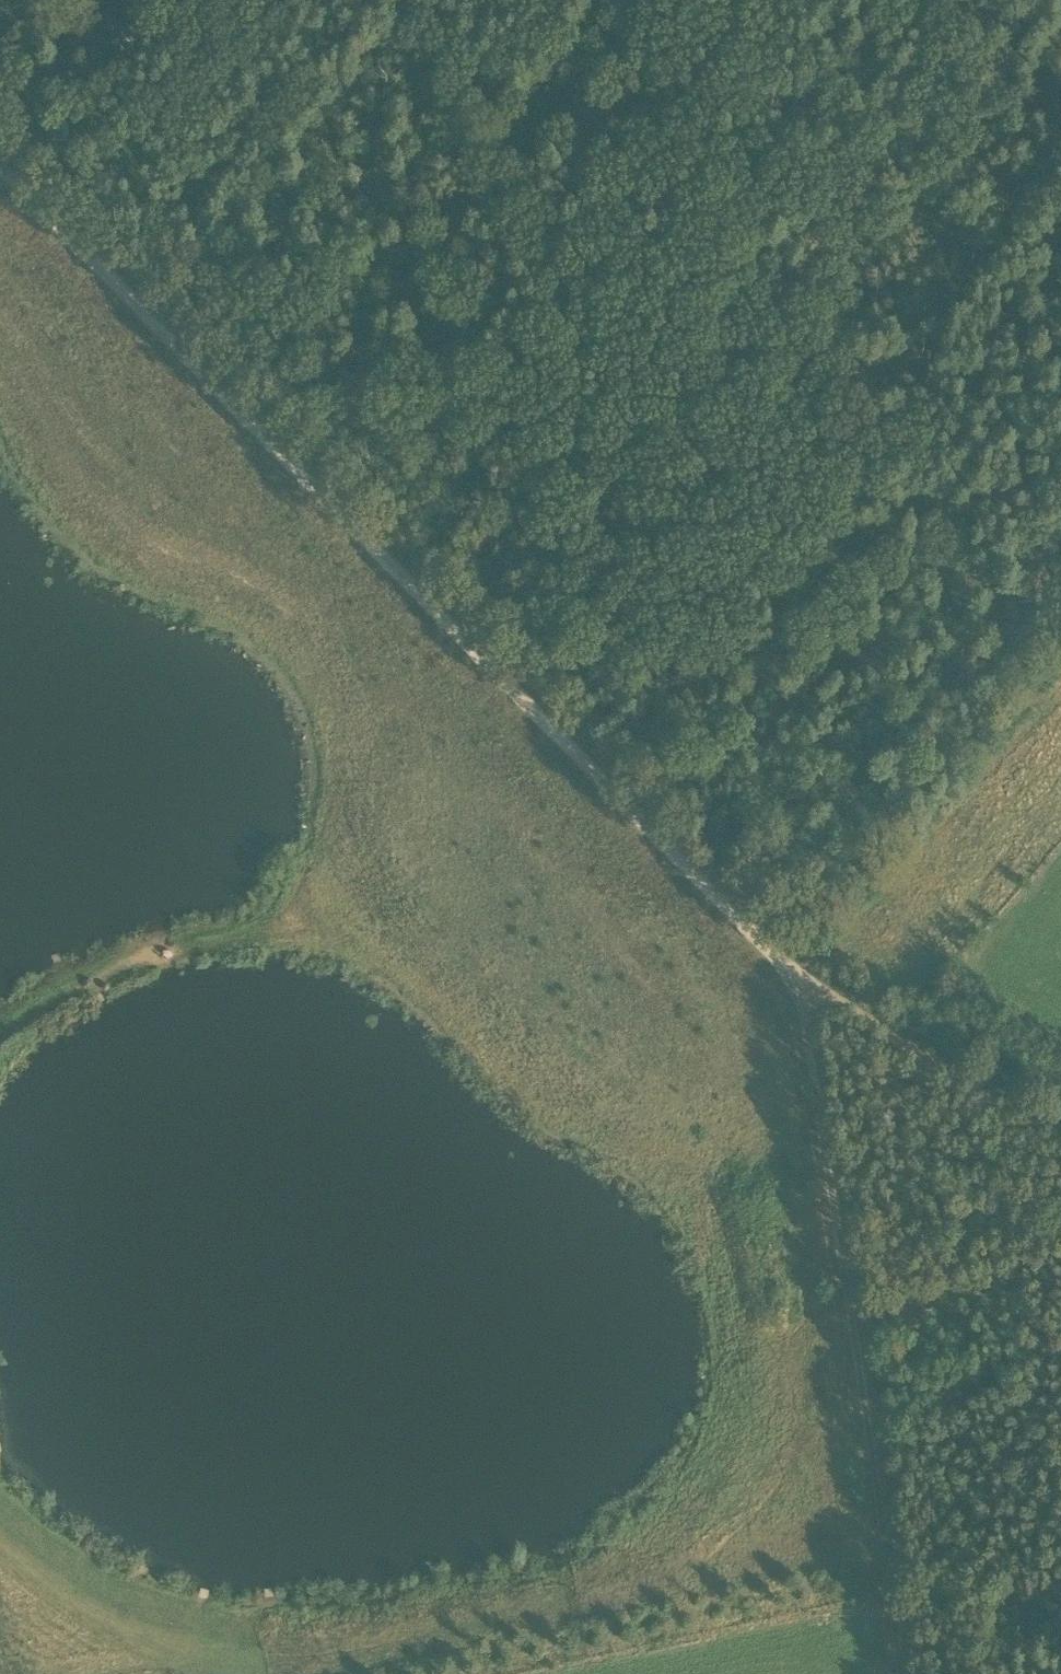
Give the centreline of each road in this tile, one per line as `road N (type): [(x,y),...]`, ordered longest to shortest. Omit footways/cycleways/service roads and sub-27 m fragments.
road 1 (track): [(1060,1147),(811,991),(0,168)]
road 2 (track): [(811,991),(905,1673)]

